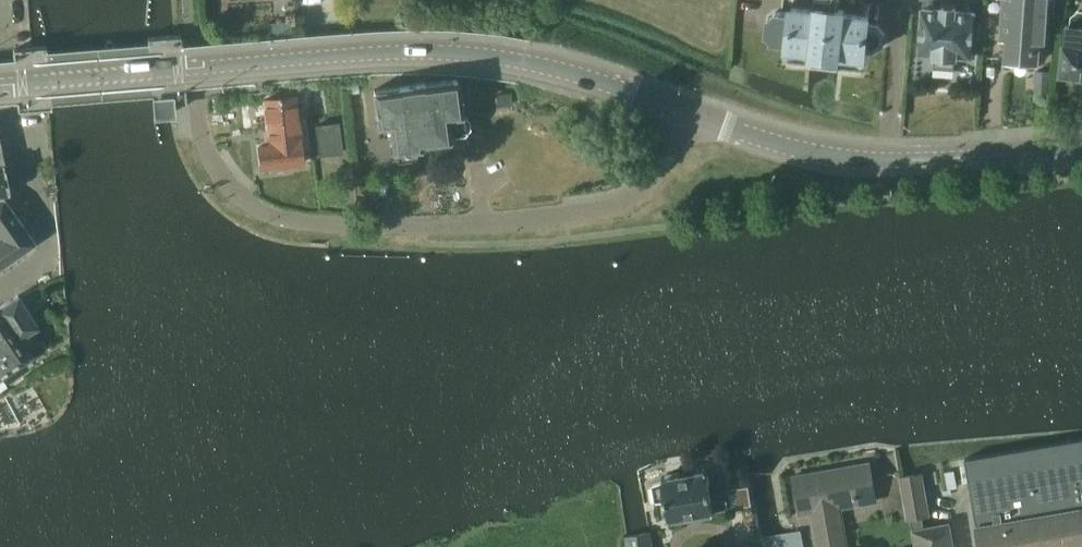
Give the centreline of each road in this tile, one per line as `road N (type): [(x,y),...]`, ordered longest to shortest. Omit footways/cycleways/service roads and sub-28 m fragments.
road 1 (residential): [(687,115),(666,156),(607,208),(335,226),(278,218),(249,205),(209,155),(198,92)]
road 2 (tertiary): [(0,81),(379,51),(521,60)]
road 3 (tertiary): [(687,115),(772,147),(856,163),(1081,156)]
road 4 (residential): [(0,289),(41,263),(47,240),(41,197),(5,105),(0,0)]
road 5 (tertiary): [(687,115),(521,60)]

